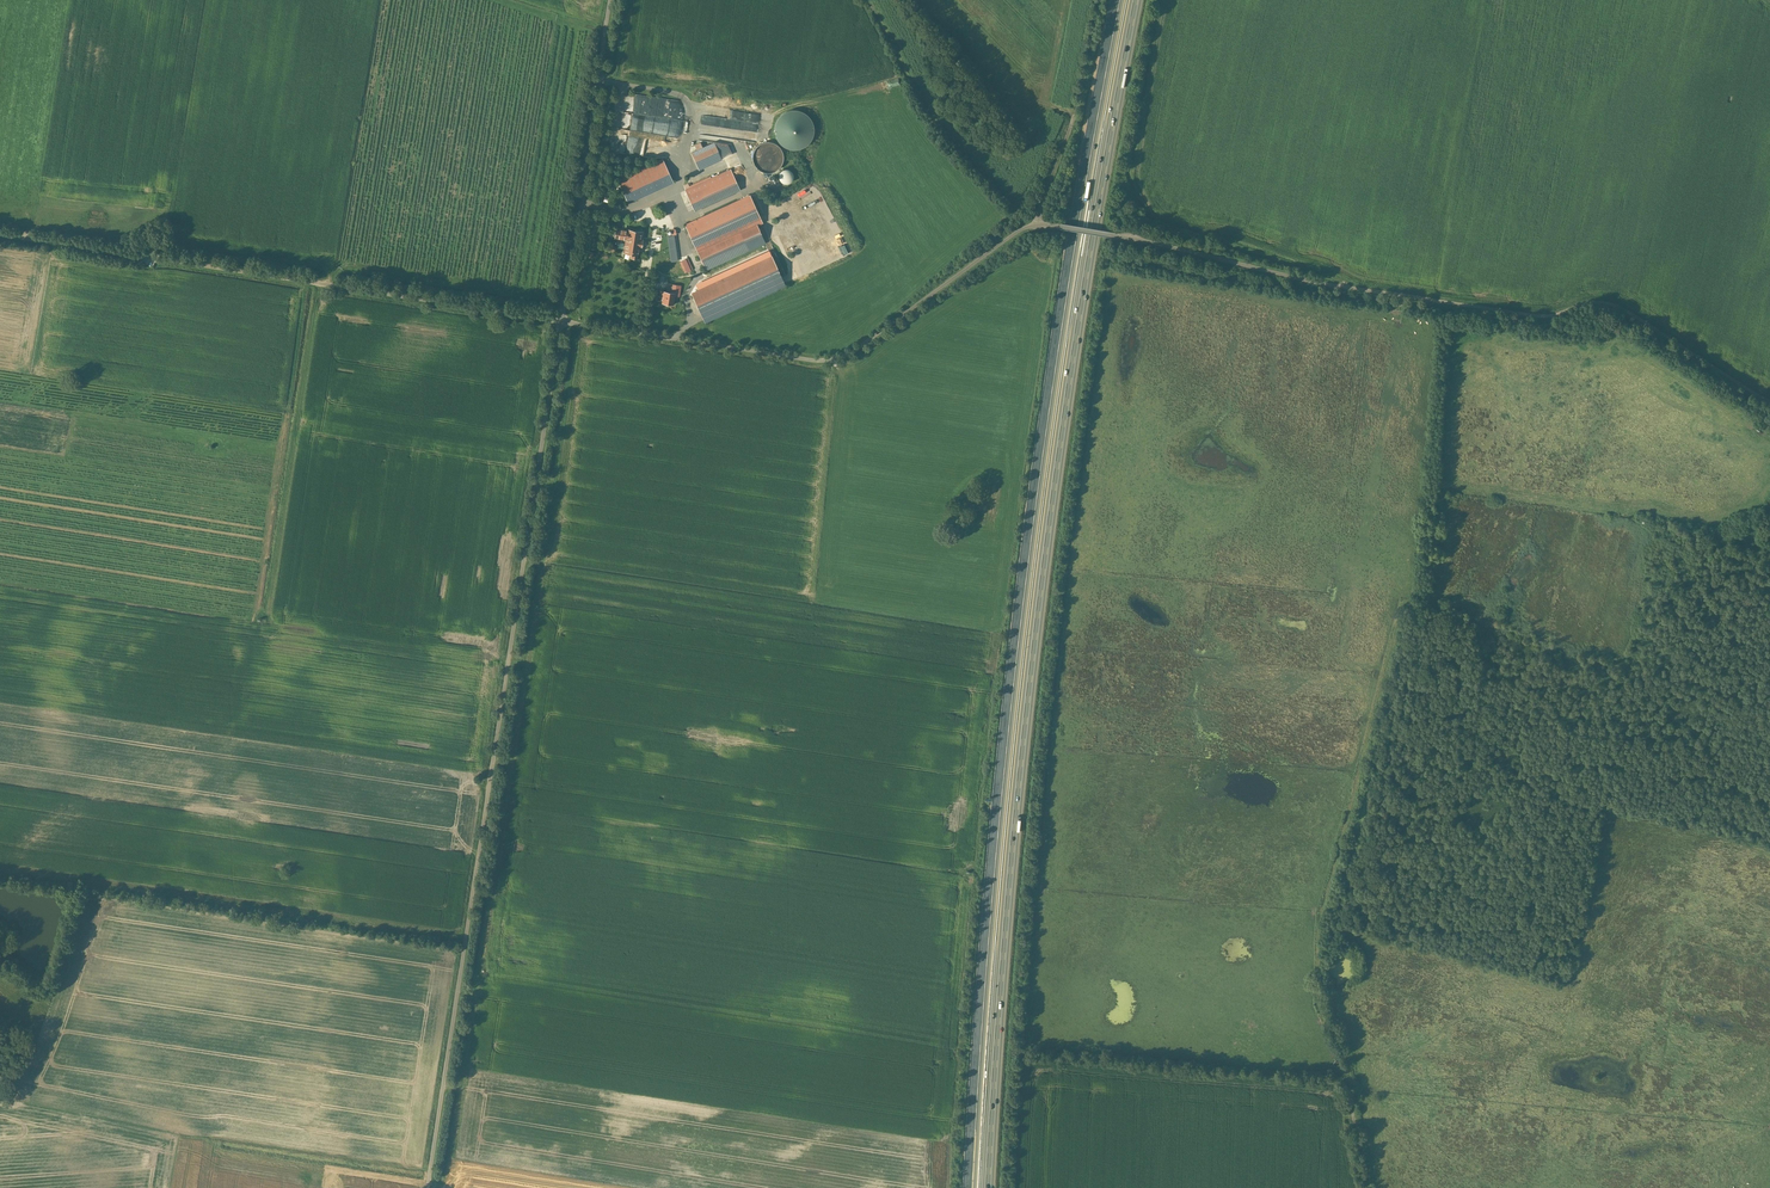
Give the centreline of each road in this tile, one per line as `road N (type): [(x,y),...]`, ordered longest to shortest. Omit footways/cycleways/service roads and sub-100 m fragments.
road 1 (unclassified): [(560,321),(833,360),(1034,221),(1326,284),(1536,316),(1611,304),(1769,401)]
road 2 (motorway): [(1120,0),(1075,246),(1013,690),(971,1187)]
road 3 (motorway): [(987,1187),(1027,695),(1089,247),(1135,0)]
road 4 (unclassified): [(560,321),(428,1187)]
road 5 (unclassified): [(0,234),(560,321)]
road 6 (unclassified): [(611,0),(560,321)]

